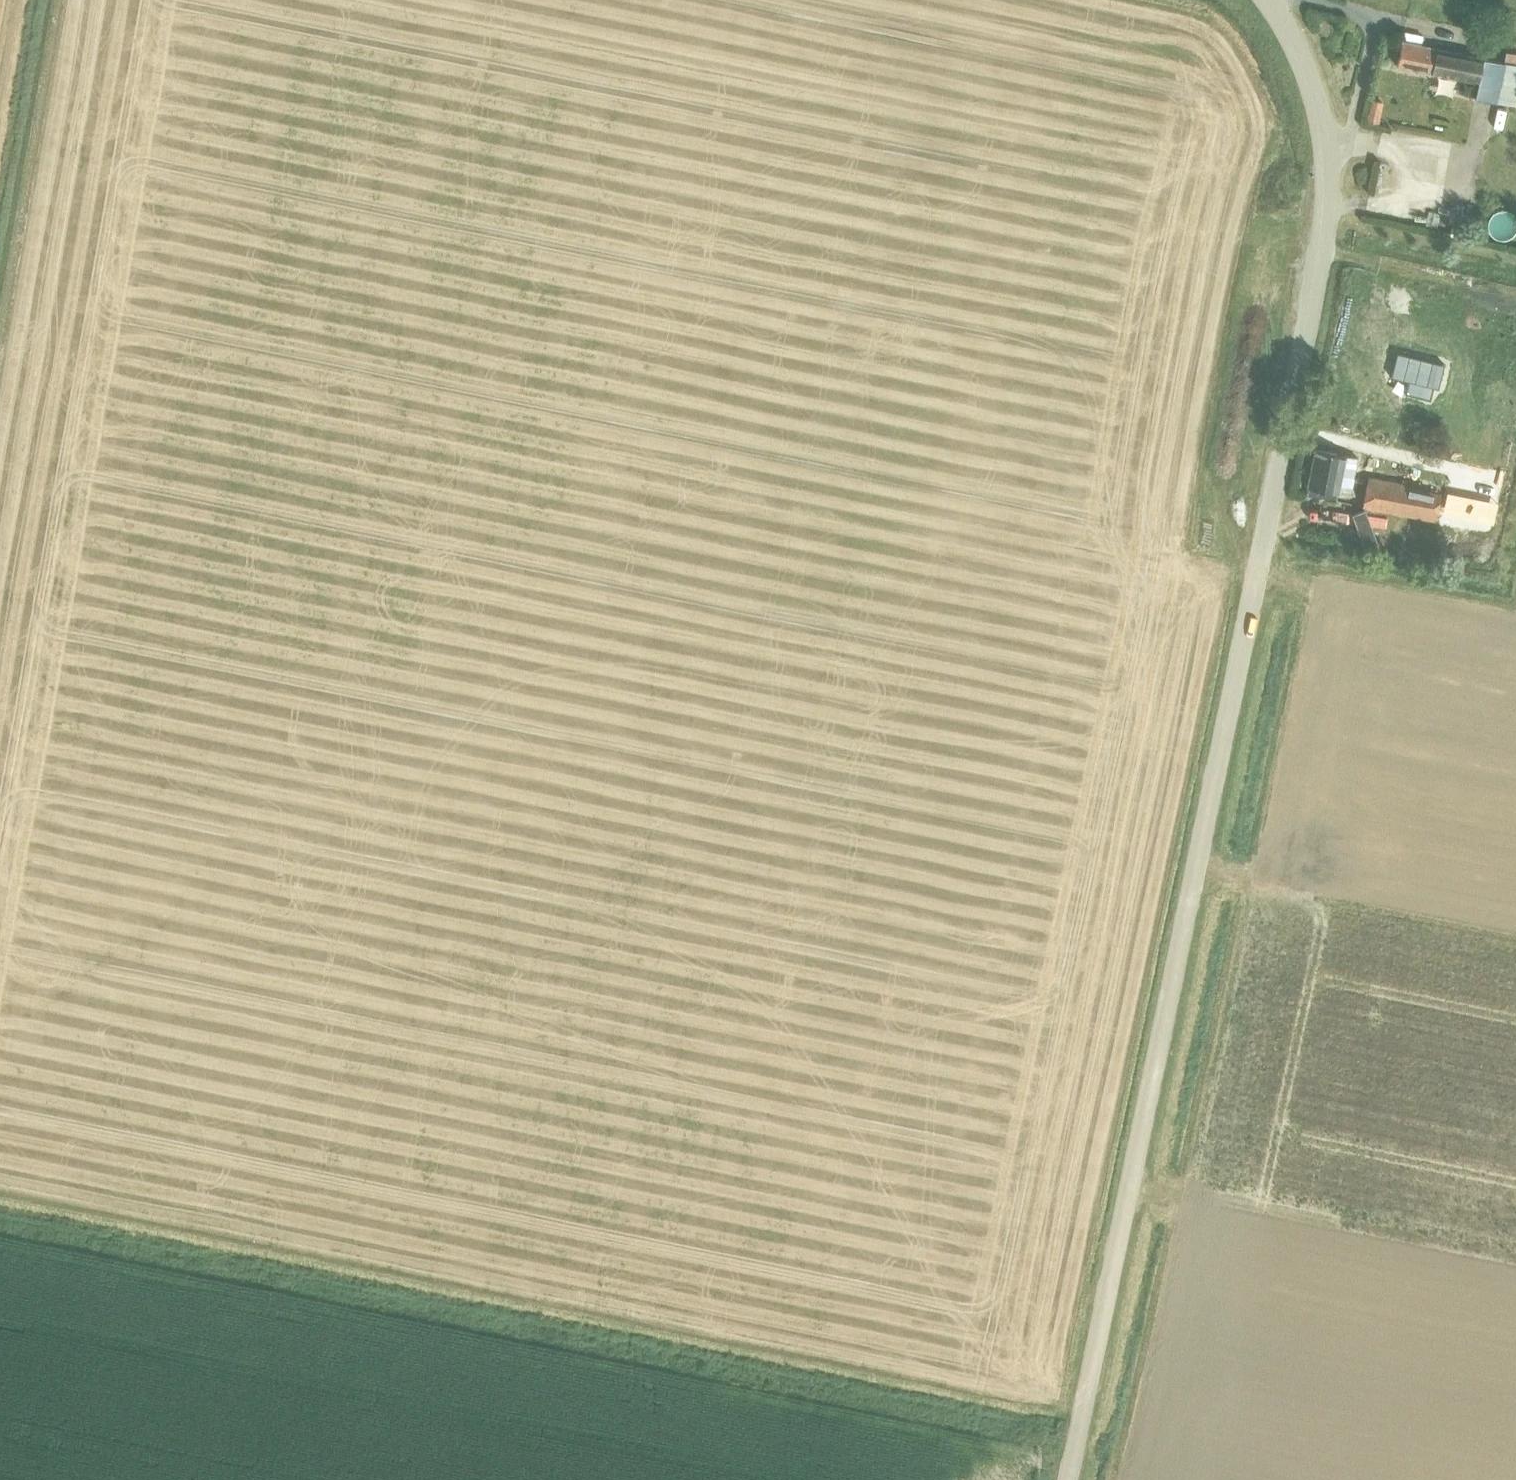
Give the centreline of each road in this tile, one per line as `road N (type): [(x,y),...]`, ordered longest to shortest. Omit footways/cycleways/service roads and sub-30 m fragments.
road 1 (unclassified): [(1068,1479),(1319,251),(1324,145),(1304,76),(1264,0)]

